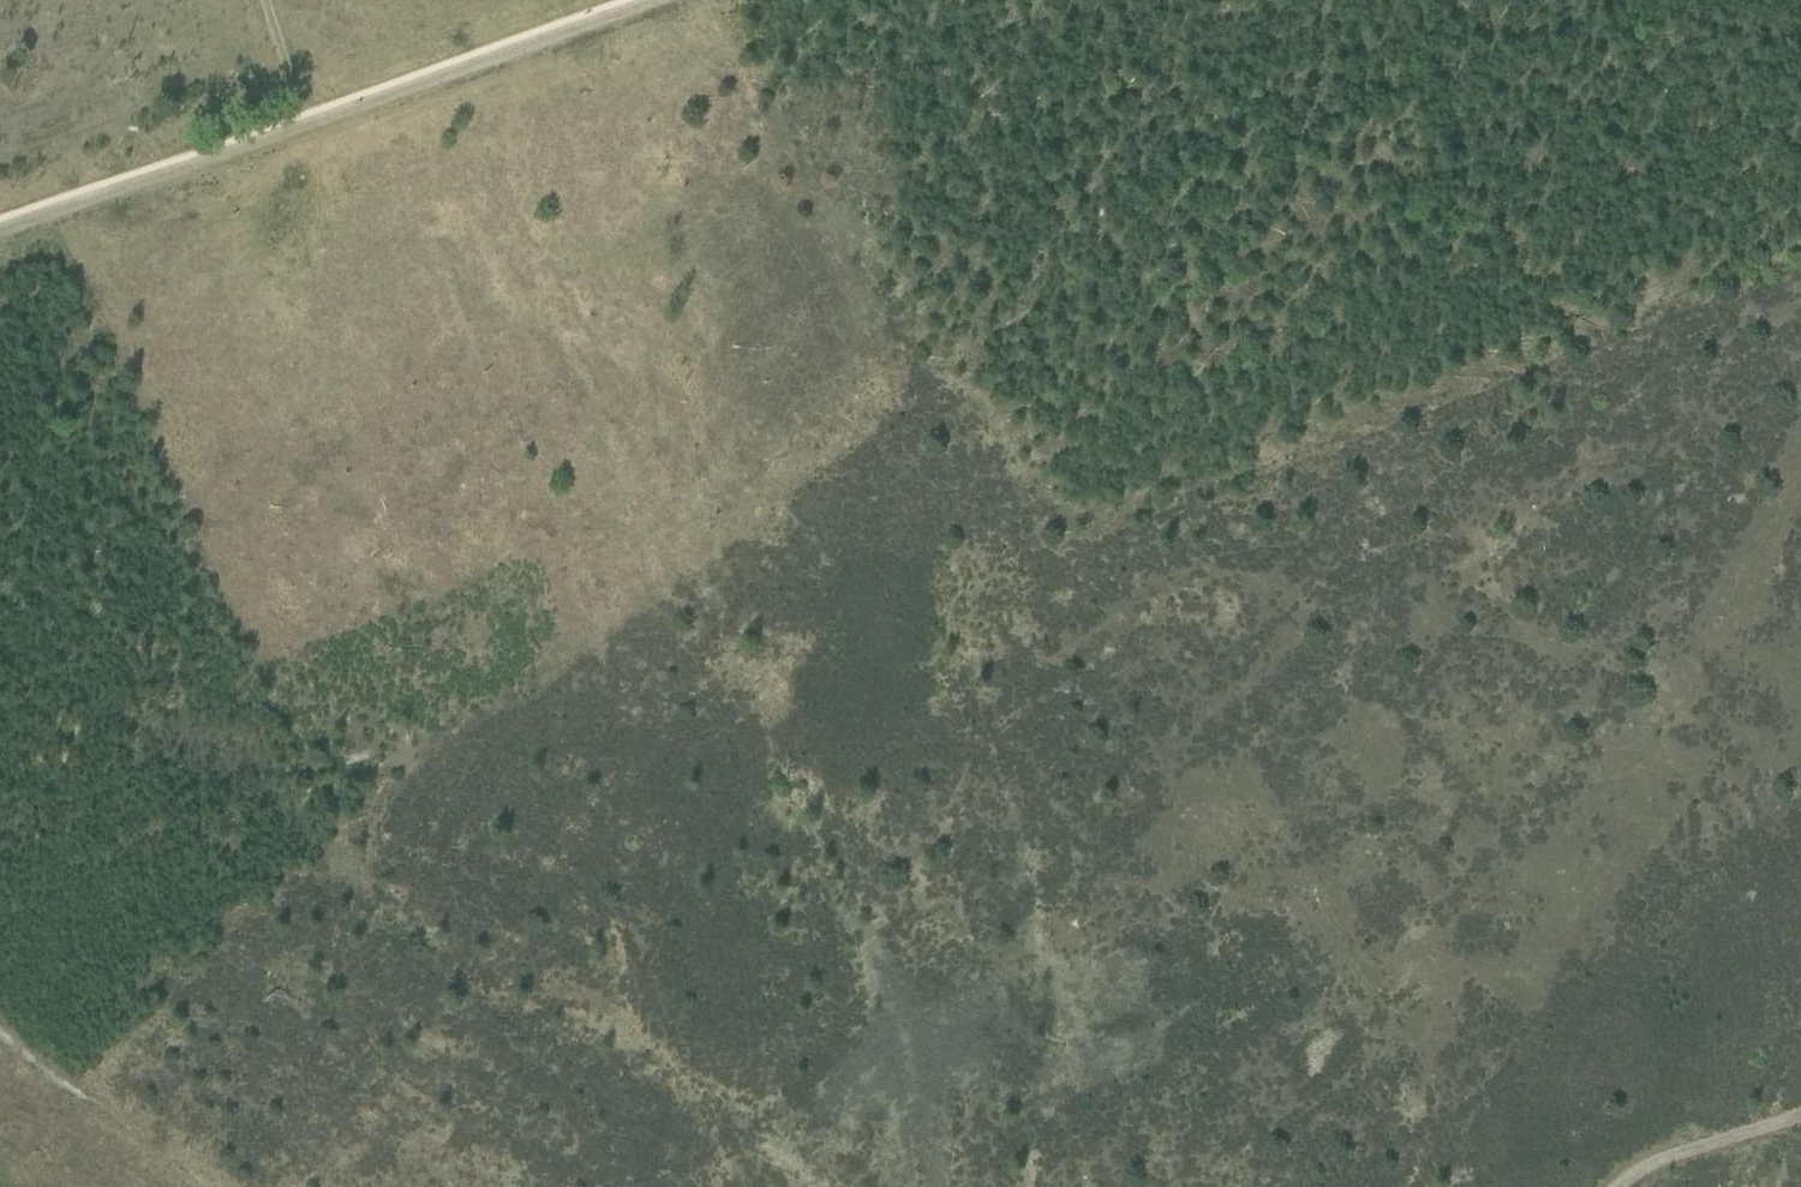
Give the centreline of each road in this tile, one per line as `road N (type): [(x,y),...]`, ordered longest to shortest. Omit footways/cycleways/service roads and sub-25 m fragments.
road 1 (track): [(657,0),(298,128)]
road 2 (track): [(298,128),(0,230)]
road 3 (track): [(1612,1186),(1635,1167),(1800,1116)]
road 4 (track): [(261,0),(298,120)]

